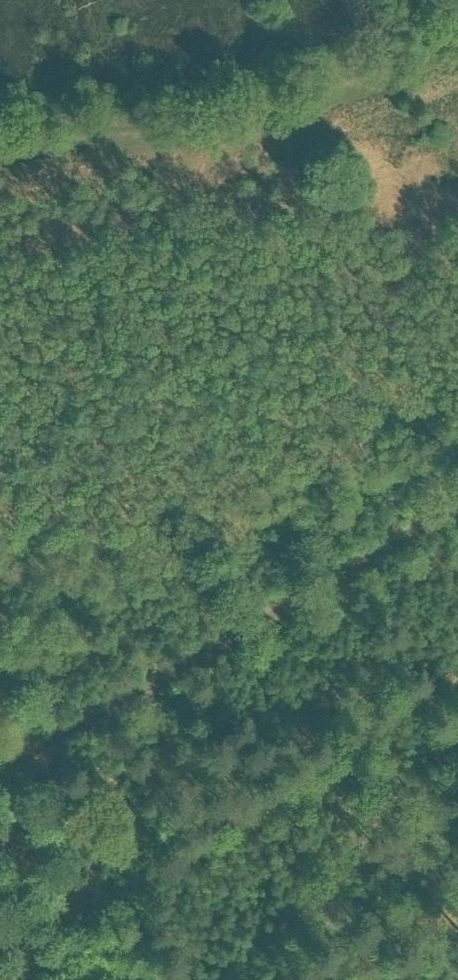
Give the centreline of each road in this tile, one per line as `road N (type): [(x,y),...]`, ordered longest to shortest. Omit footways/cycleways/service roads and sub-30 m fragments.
road 1 (track): [(0,154),(62,138),(227,127),(300,108),(457,43)]

